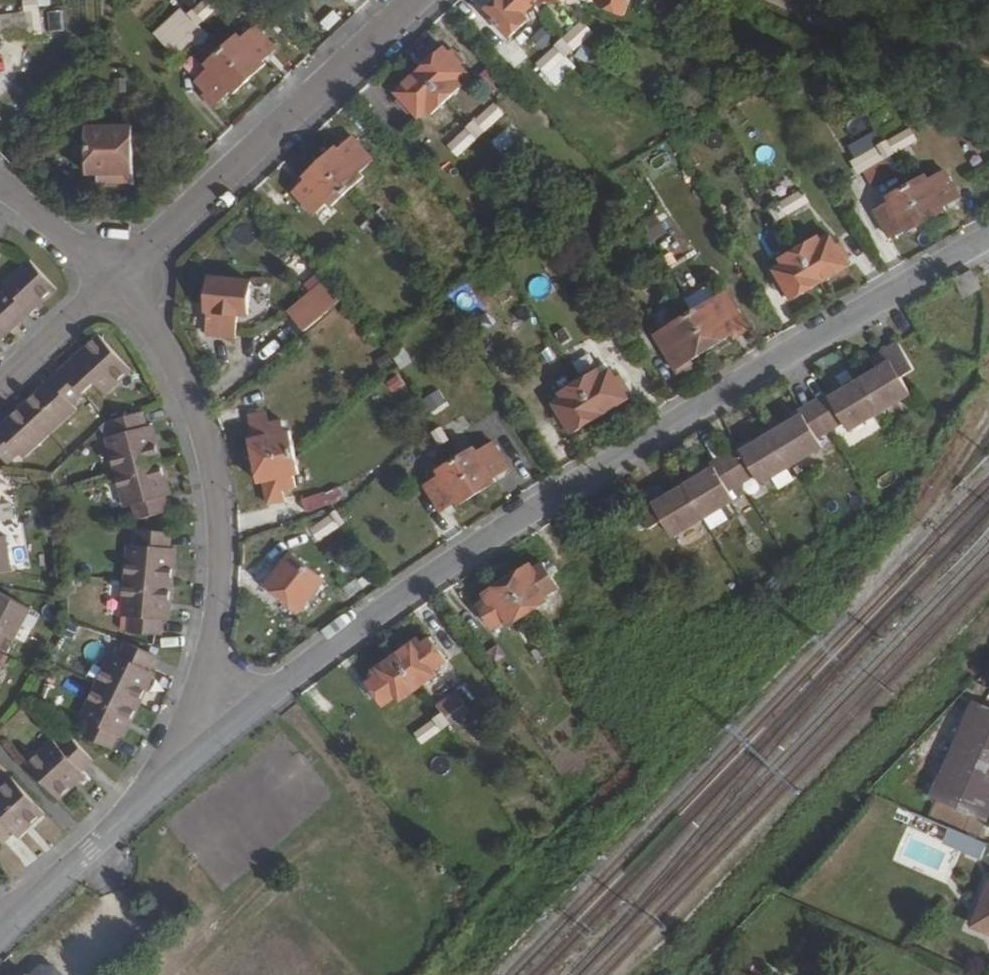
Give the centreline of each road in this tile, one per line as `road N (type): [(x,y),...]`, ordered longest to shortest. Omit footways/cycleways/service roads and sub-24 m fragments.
road 1 (residential): [(170,758),(542,503),(988,235)]
road 2 (residential): [(170,758),(213,630),(218,507),(206,438),(183,384),(116,278)]
road 3 (residential): [(116,278),(417,0)]
road 4 (residential): [(0,920),(43,892),(139,803),(170,758)]
road 5 (secondary): [(988,72),(825,0)]
road 6 (residential): [(0,388),(116,278)]
road 7 (residential): [(116,278),(48,221),(0,195)]

